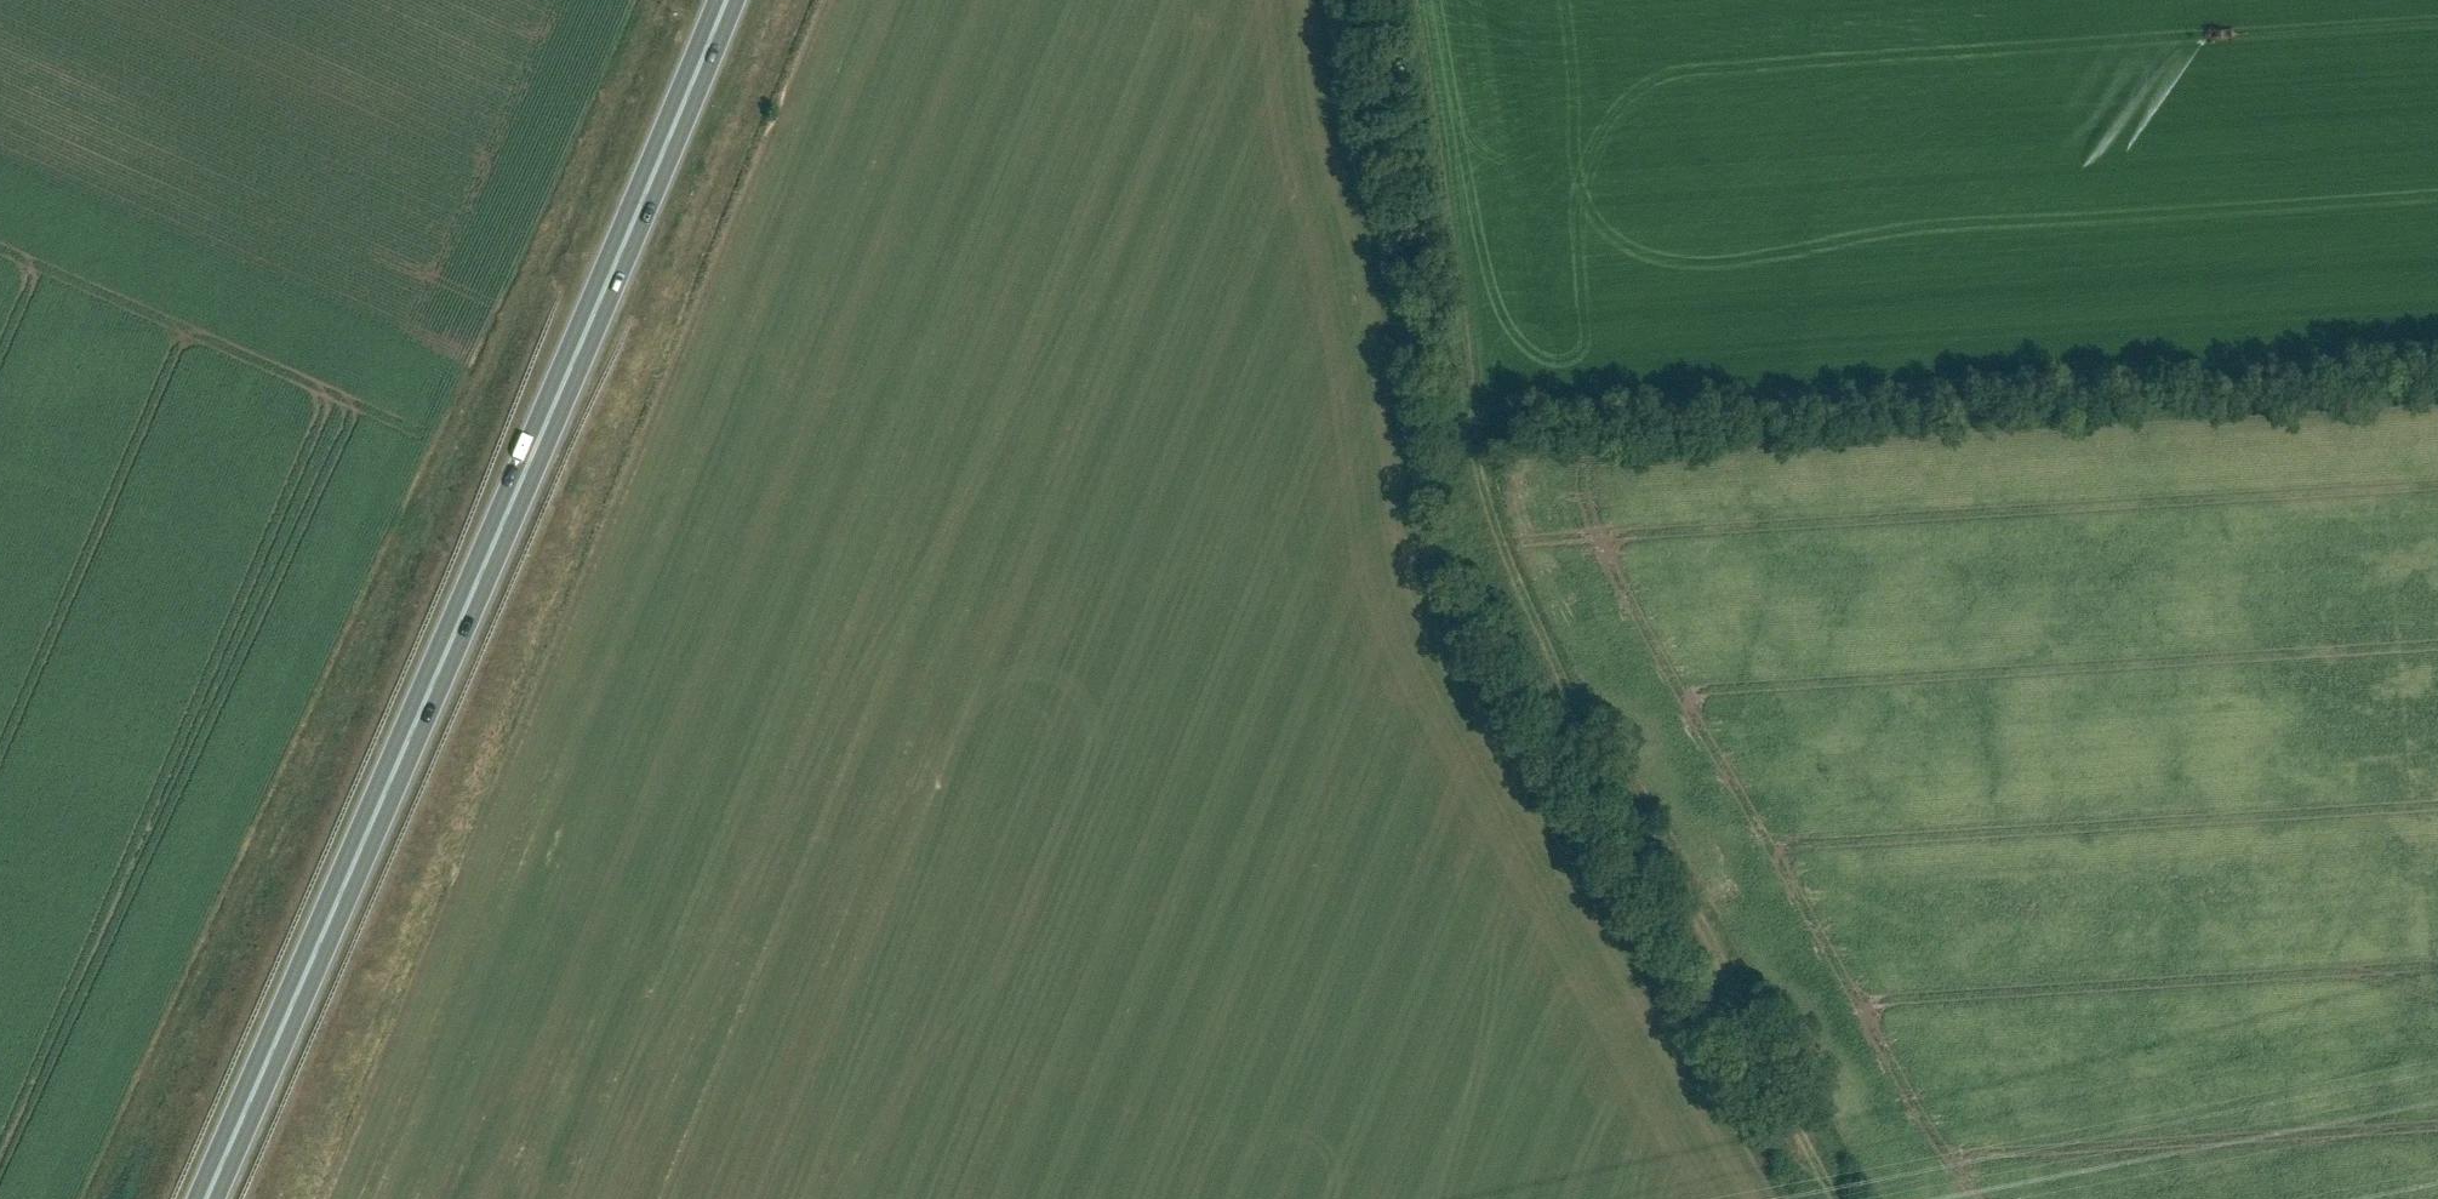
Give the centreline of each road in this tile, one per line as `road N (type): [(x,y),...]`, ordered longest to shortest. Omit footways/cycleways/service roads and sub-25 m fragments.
road 1 (trunk): [(209,1198),(724,0)]
road 2 (track): [(1839,1198),(1759,1056),(1669,866),(1597,755),(1491,527),(1474,477),(1404,0)]

